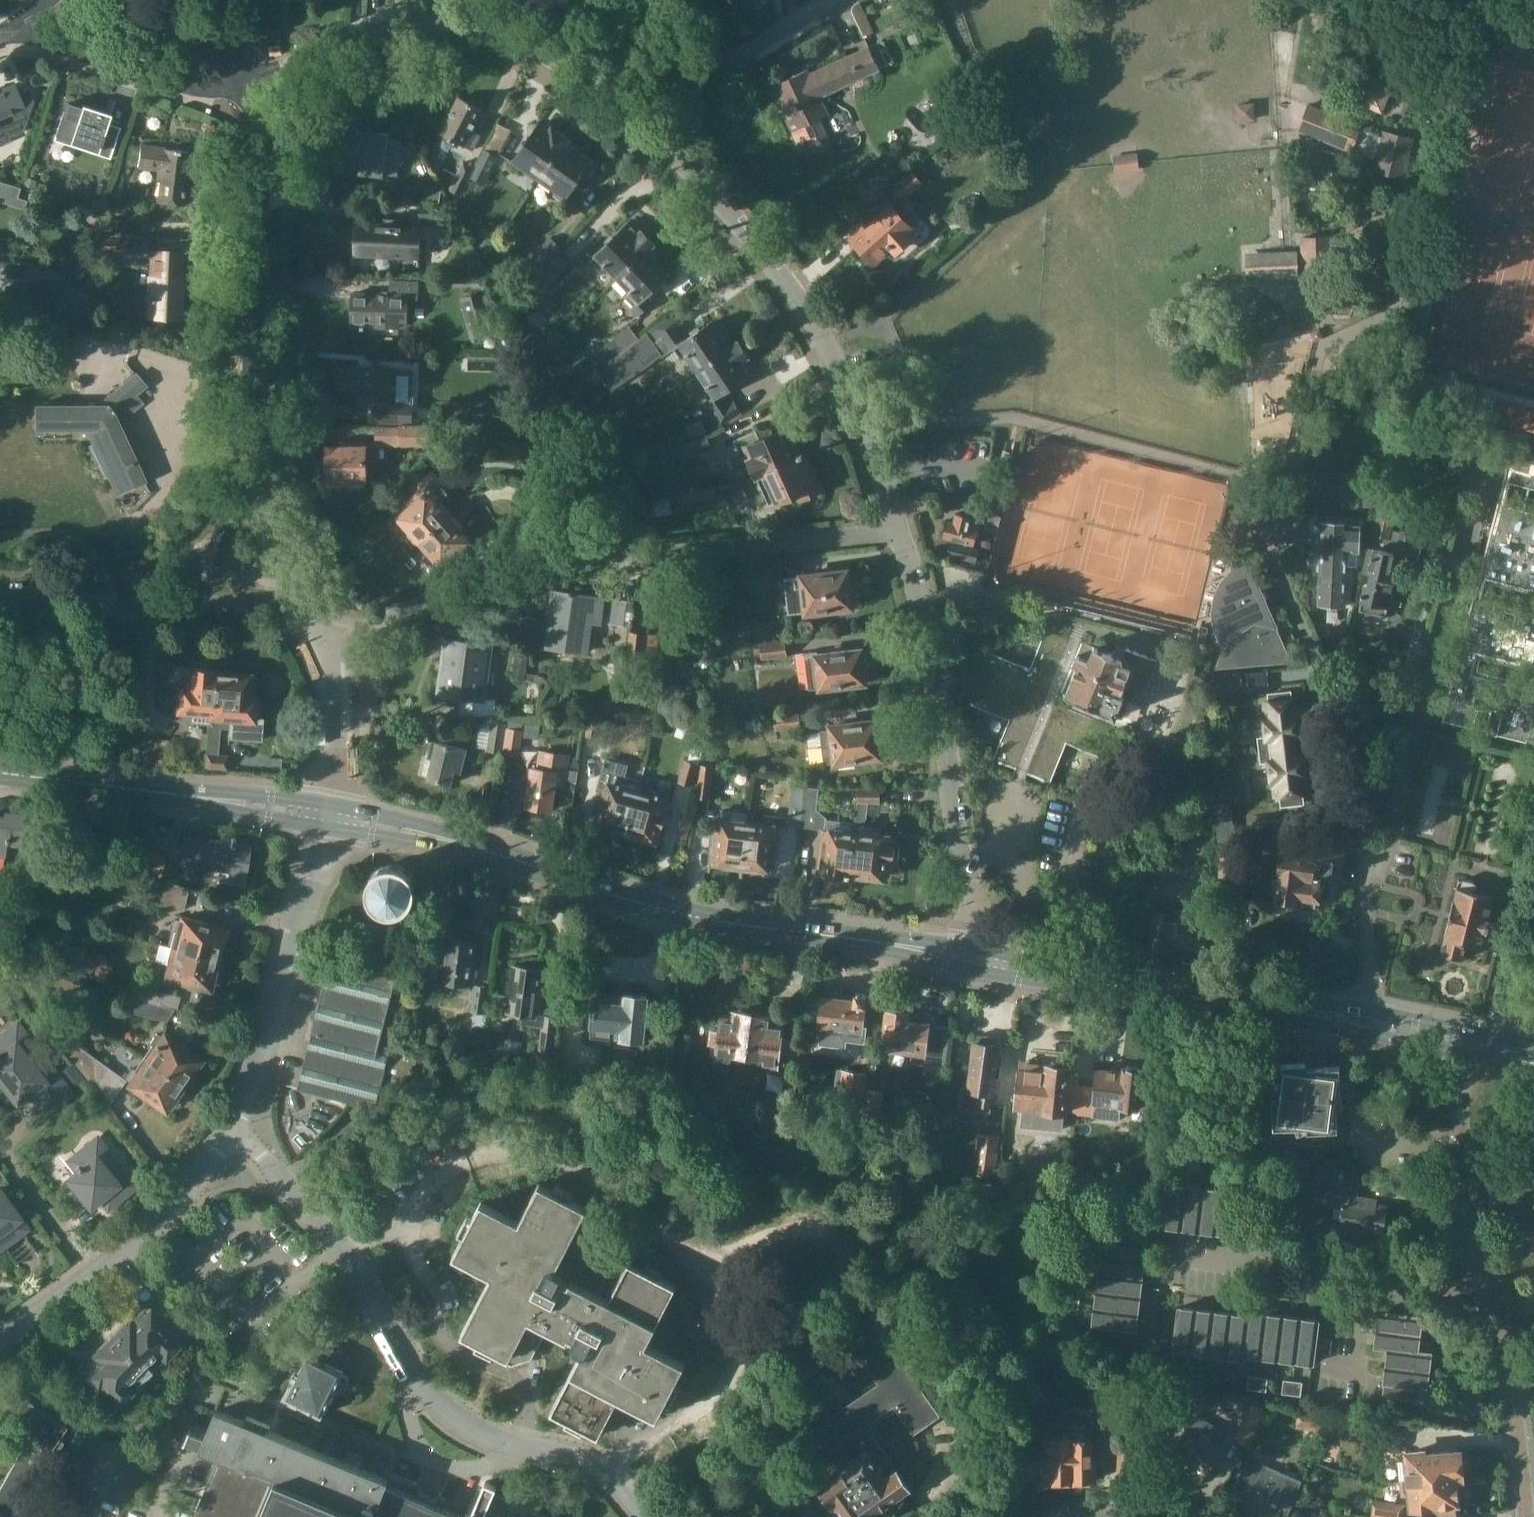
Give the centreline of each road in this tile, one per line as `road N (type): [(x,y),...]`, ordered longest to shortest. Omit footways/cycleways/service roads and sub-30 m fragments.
road 1 (primary): [(981,960),(690,914),(450,839),(327,815)]
road 2 (residential): [(326,656),(395,614),(520,571),(900,532)]
road 3 (residential): [(650,1516),(607,1469),(488,1437),(448,1413),(418,1380),(348,1255),(264,1156),(233,1135)]
road 4 (residential): [(1369,1023),(1354,773),(1335,703),(1247,499),(1248,477)]
road 5 (residential): [(900,532),(826,338),(709,189),(634,118)]
road 6 (residential): [(981,960),(947,742),(900,532)]
road 7 (residential): [(634,118),(543,49),(499,30),(447,21),(242,83)]
road 8 (residential): [(251,491),(263,143),(242,83)]
road 9 (primary): [(1369,1023),(981,960)]
road 10 (residential): [(233,1135),(327,815)]
road 11 (primary): [(0,775),(327,815)]
road 12 (residential): [(0,1341),(158,1222),(233,1135)]
road 13 (residential): [(67,588),(87,603),(120,609),(256,606),(326,656)]
road 14 (residential): [(242,83),(200,90),(10,29)]
road 15 (residential): [(836,0),(634,118)]
road 16 (residential): [(327,815),(337,747),(326,656)]
road 17 (residential): [(1527,1516),(1509,1357)]
road 18 (residential): [(1465,1043),(1461,1121),(1469,1185)]
road 19 (residential): [(170,580),(243,577),(302,600)]
road 20 (residential): [(1365,1299),(1389,1302),(1491,1281)]
road 21 (residential): [(1251,1264),(1275,1279),(1365,1299)]
road 22 (residential): [(302,600),(251,491)]
road 23 (residential): [(170,580),(251,491)]

